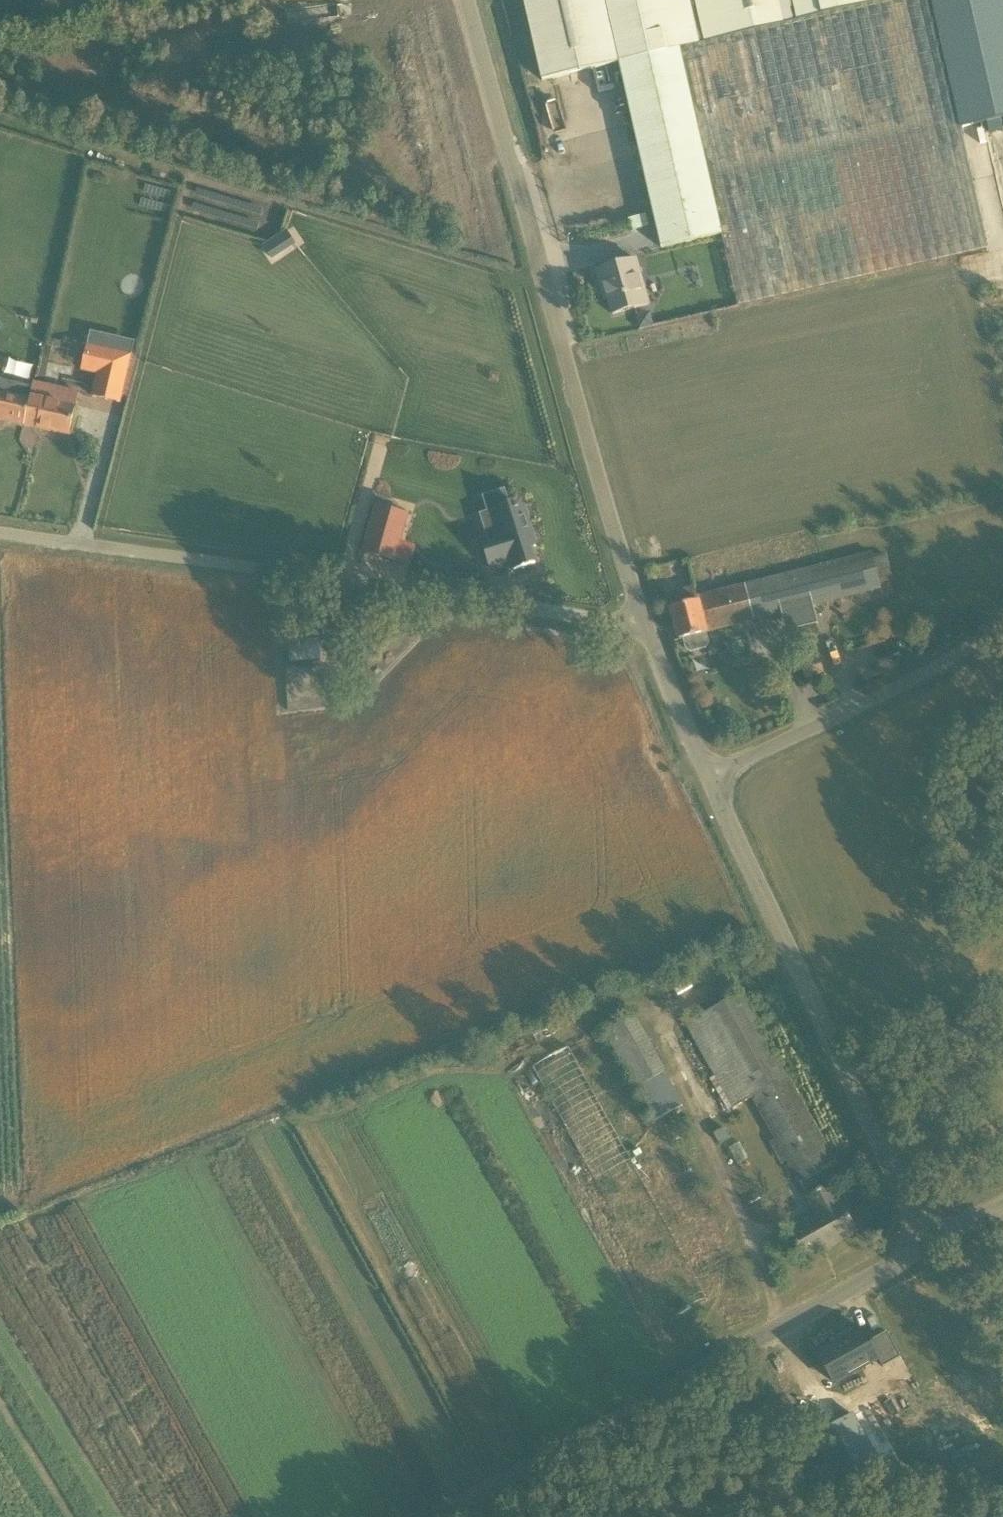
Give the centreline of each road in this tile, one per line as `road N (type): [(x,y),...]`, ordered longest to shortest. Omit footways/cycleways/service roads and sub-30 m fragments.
road 1 (unclassified): [(641,627),(469,0)]
road 2 (unclassified): [(0,539),(641,627)]
road 3 (unclassified): [(437,1516),(923,1244)]
road 4 (unclassified): [(923,1244),(711,792)]
road 5 (unclassified): [(711,792),(900,697),(1002,624)]
road 6 (unclassified): [(711,792),(641,627)]

